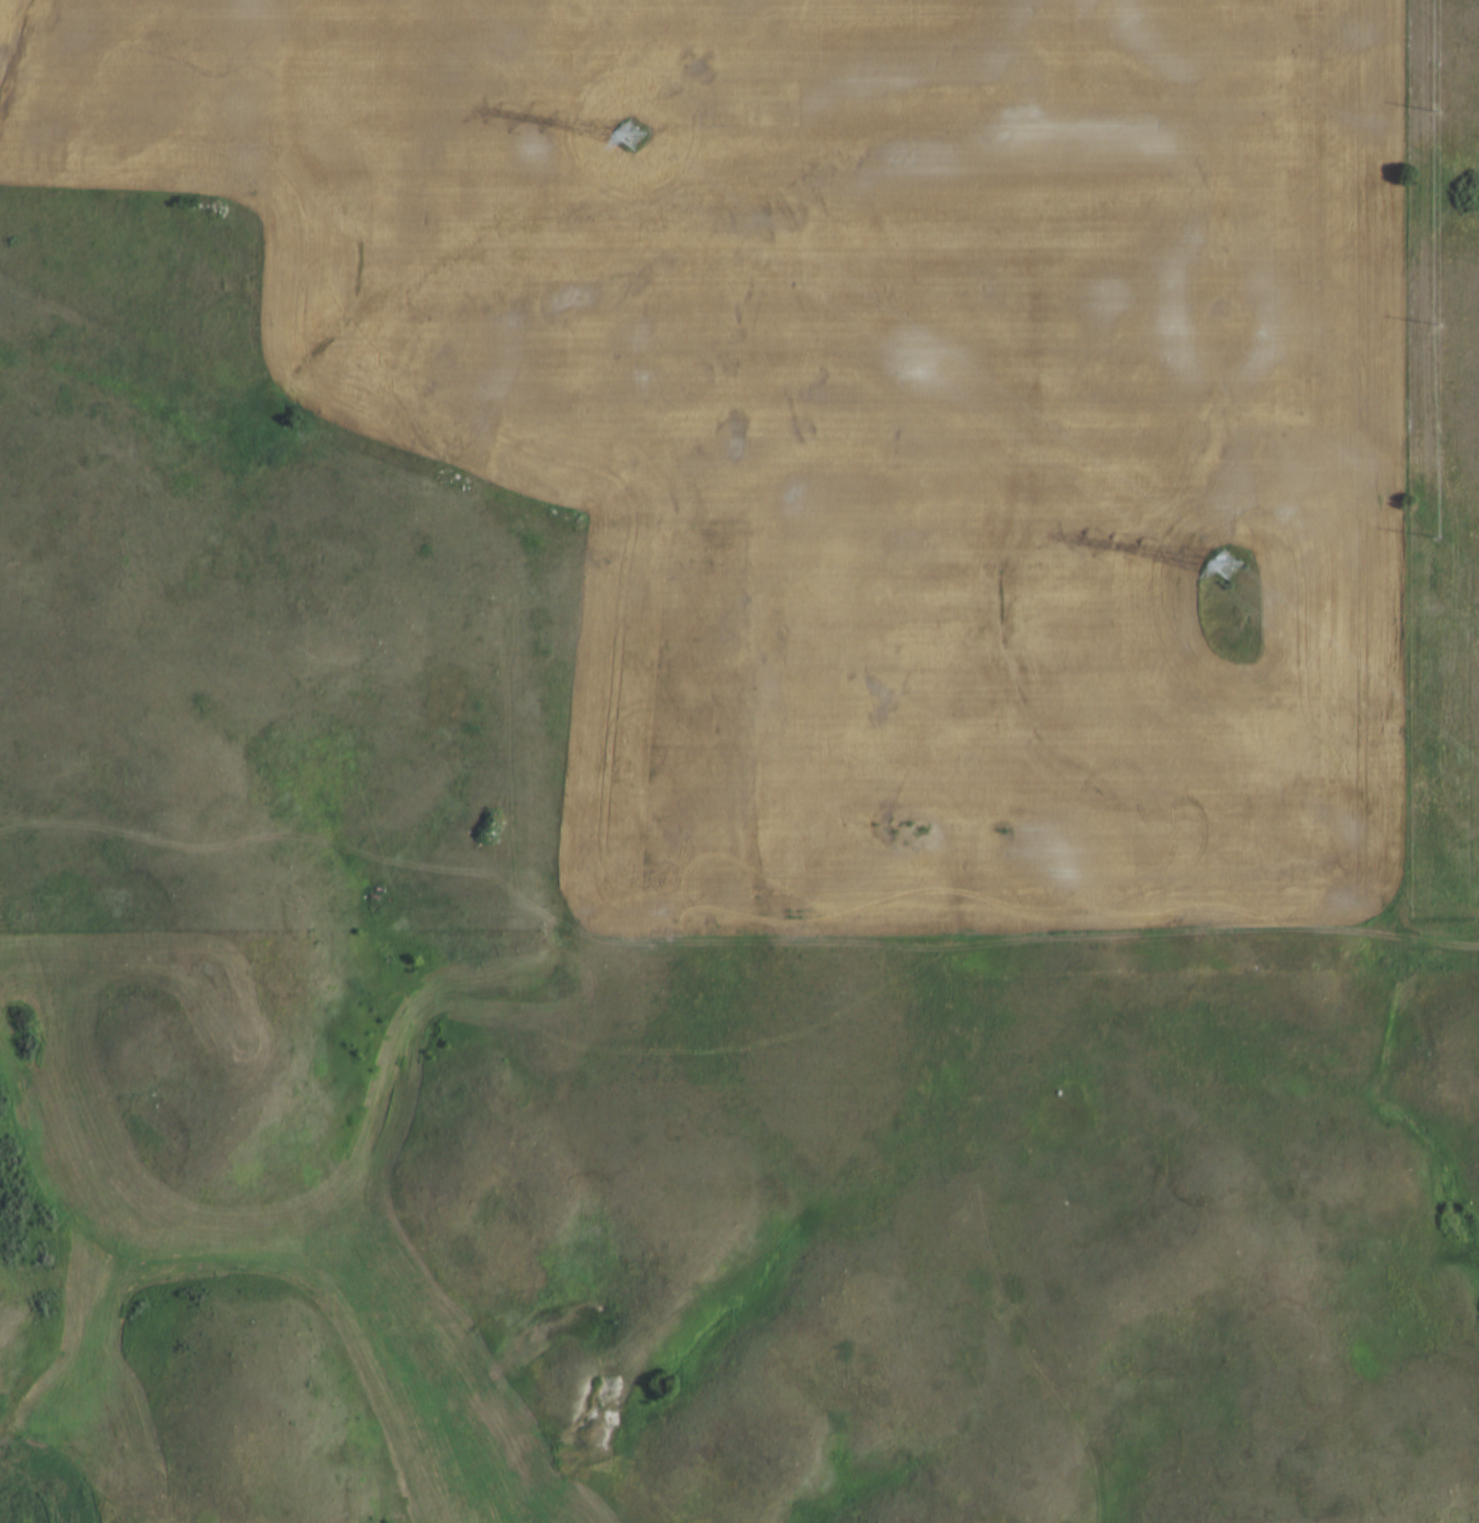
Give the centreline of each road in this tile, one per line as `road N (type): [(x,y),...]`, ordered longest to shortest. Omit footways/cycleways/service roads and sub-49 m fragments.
road 1 (track): [(1478,941),(1448,944),(1419,934),(1392,891),(1239,944),(1084,944),(1057,939),(1016,914),(978,870)]

